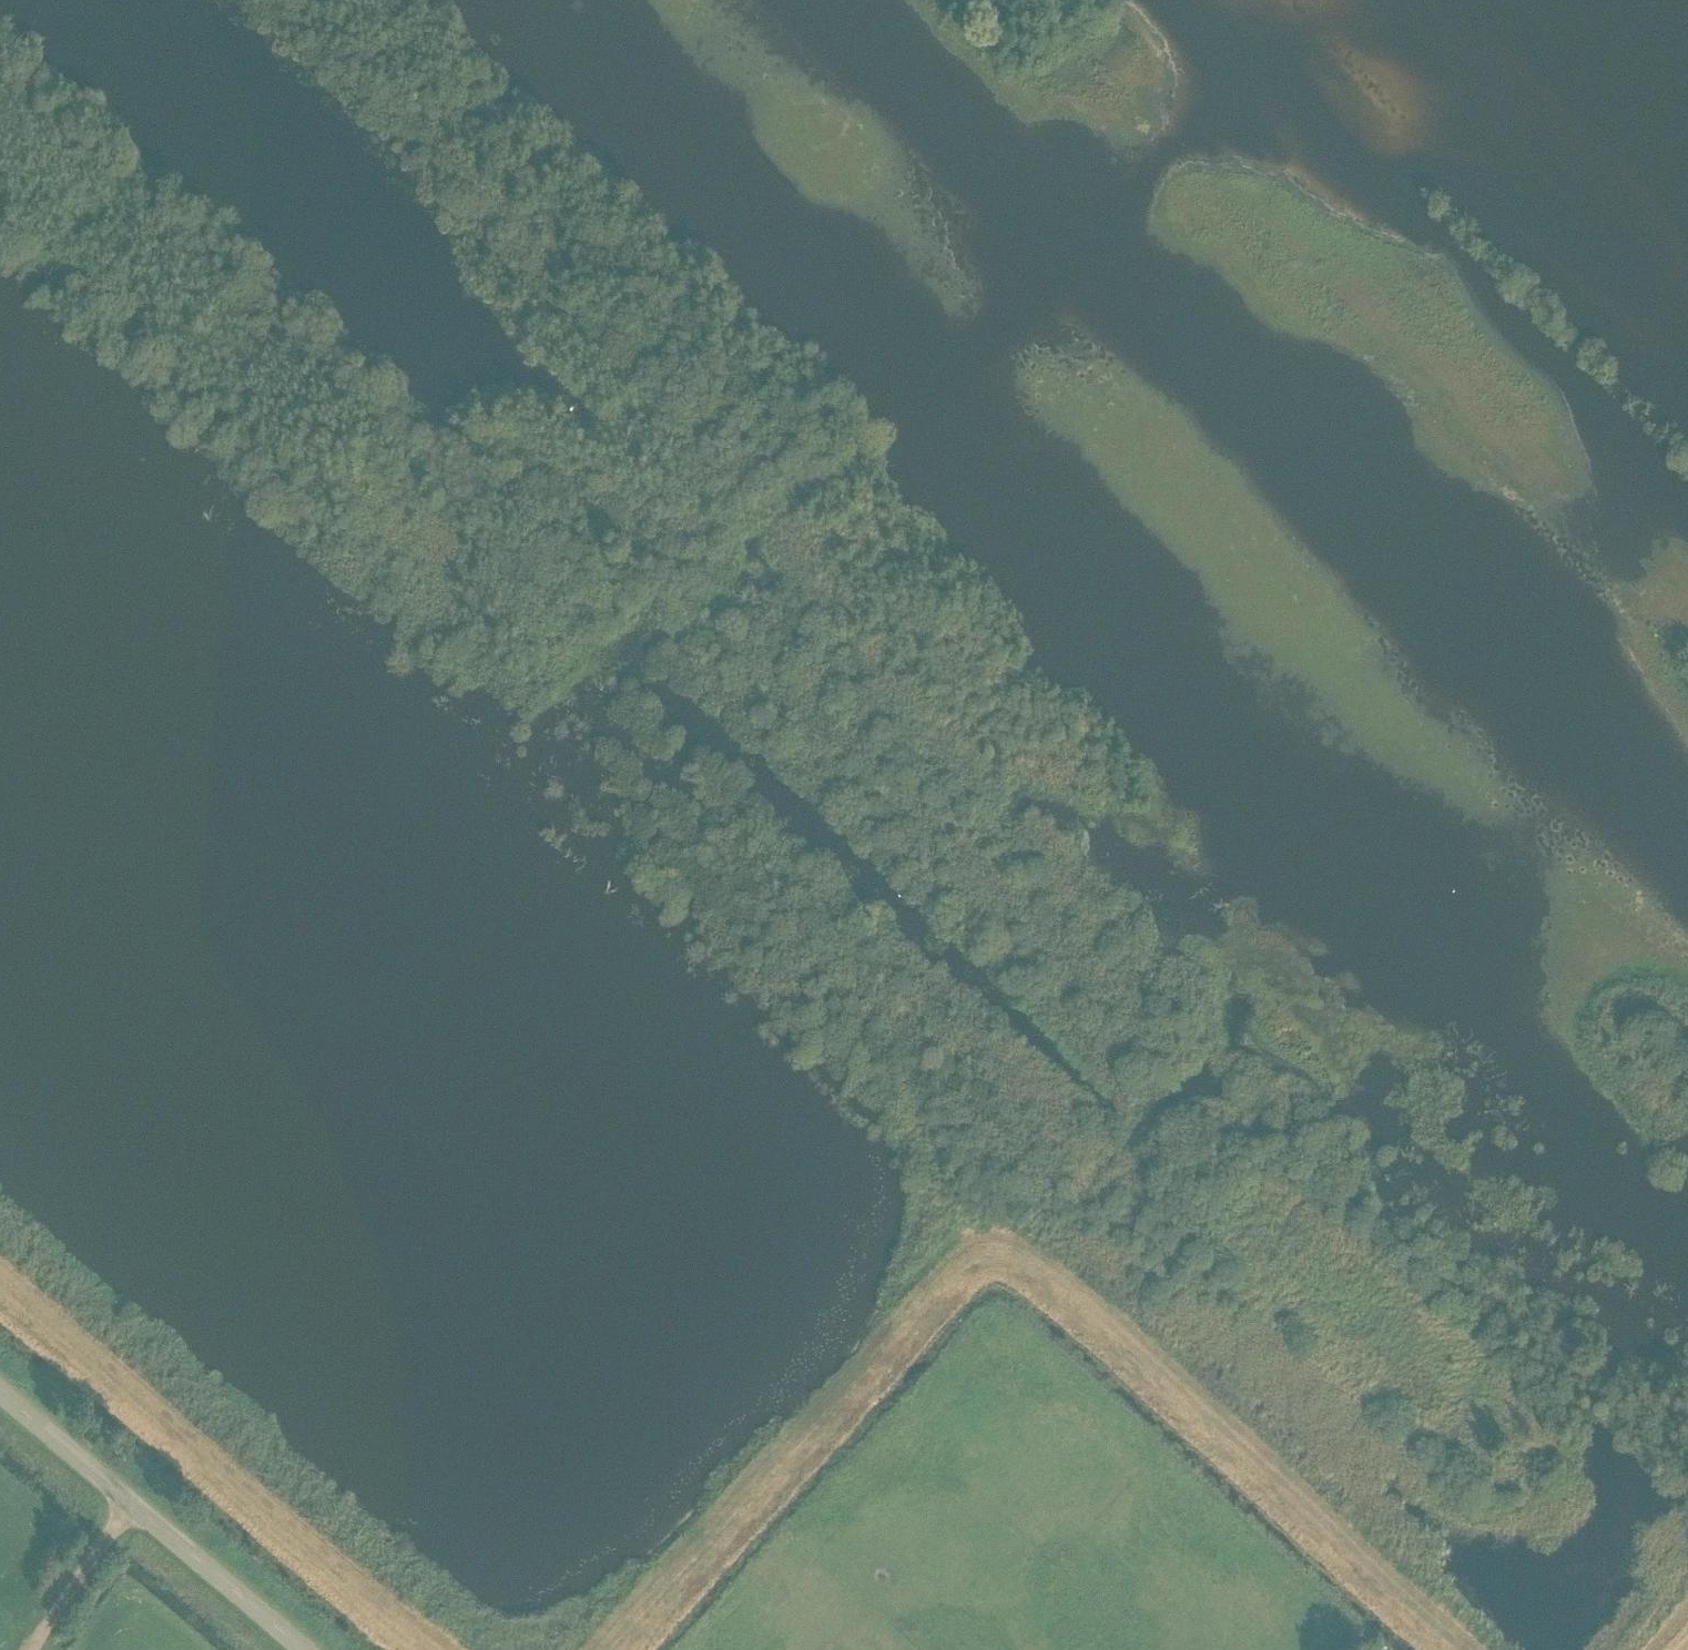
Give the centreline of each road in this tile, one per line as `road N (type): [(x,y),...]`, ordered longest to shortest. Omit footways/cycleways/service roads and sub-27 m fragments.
road 1 (tertiary): [(299,1649),(0,1396)]

